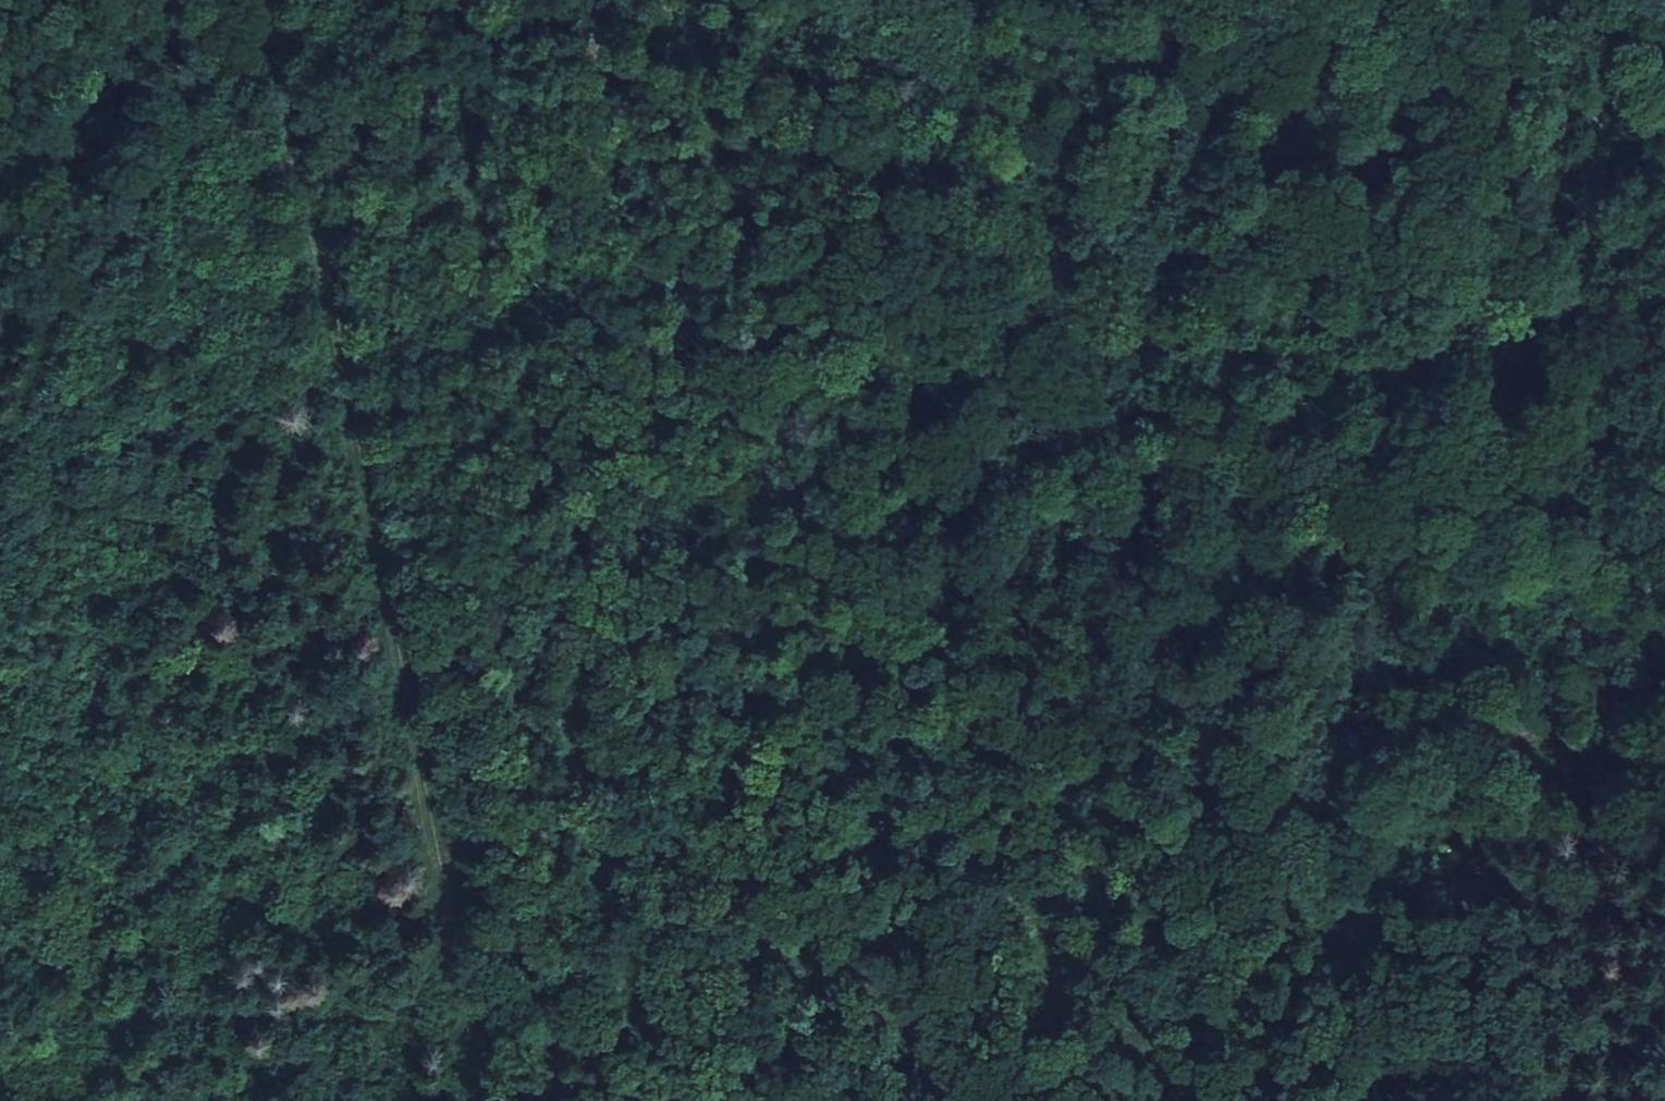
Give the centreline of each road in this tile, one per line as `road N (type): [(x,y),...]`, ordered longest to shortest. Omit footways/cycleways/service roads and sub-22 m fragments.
road 1 (track): [(490,1100),(262,0)]
road 2 (track): [(1485,0),(1497,17),(1664,134)]

